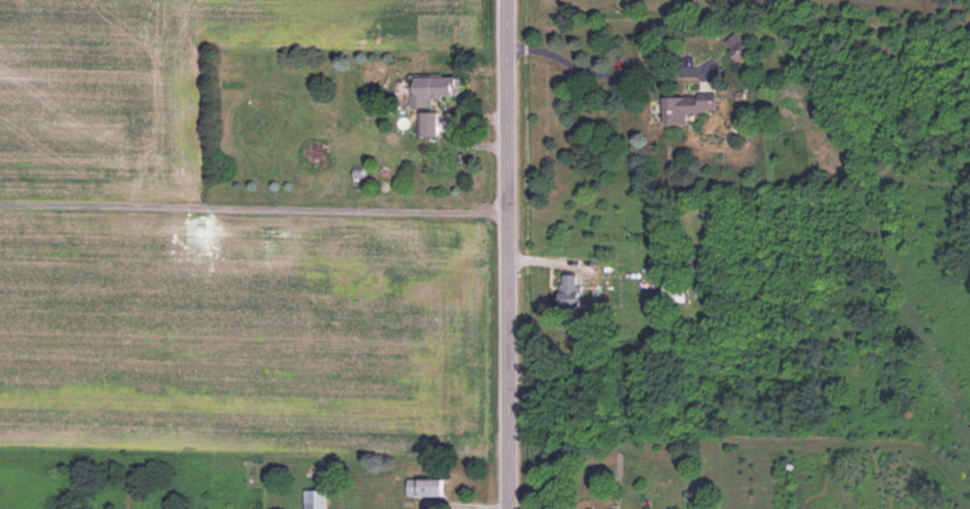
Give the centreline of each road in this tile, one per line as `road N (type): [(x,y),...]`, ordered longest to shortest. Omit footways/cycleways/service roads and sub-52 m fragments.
road 1 (tertiary): [(505,508),(502,0)]
road 2 (residential): [(504,210),(0,204)]

